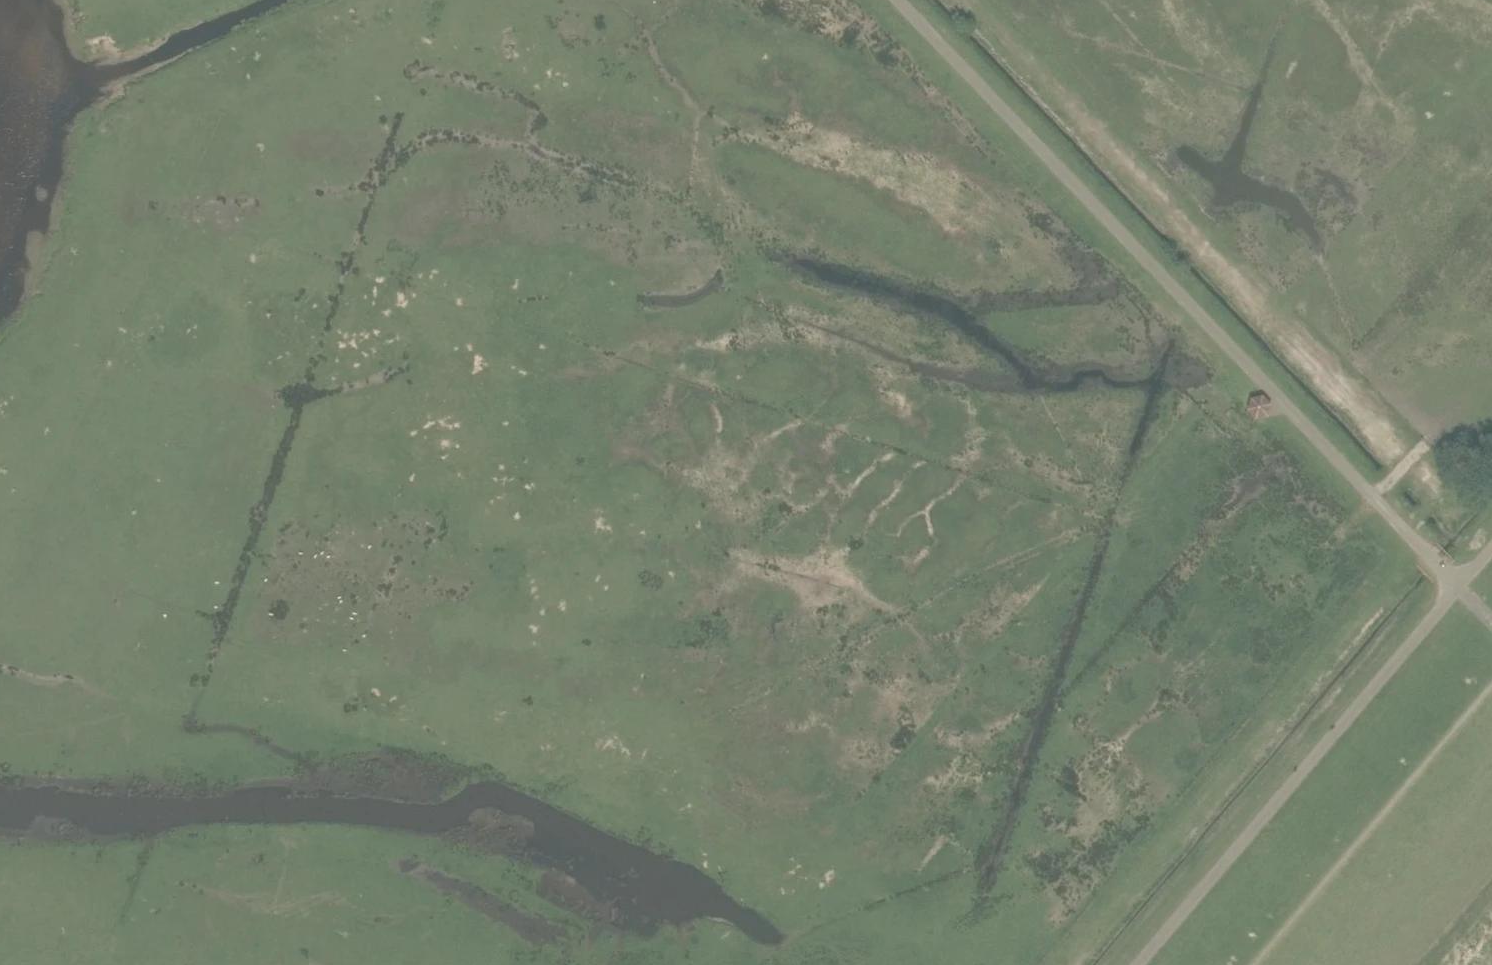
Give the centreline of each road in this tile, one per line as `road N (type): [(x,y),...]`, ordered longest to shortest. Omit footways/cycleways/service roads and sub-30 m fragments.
road 1 (track): [(1459,583),(1135,964)]

